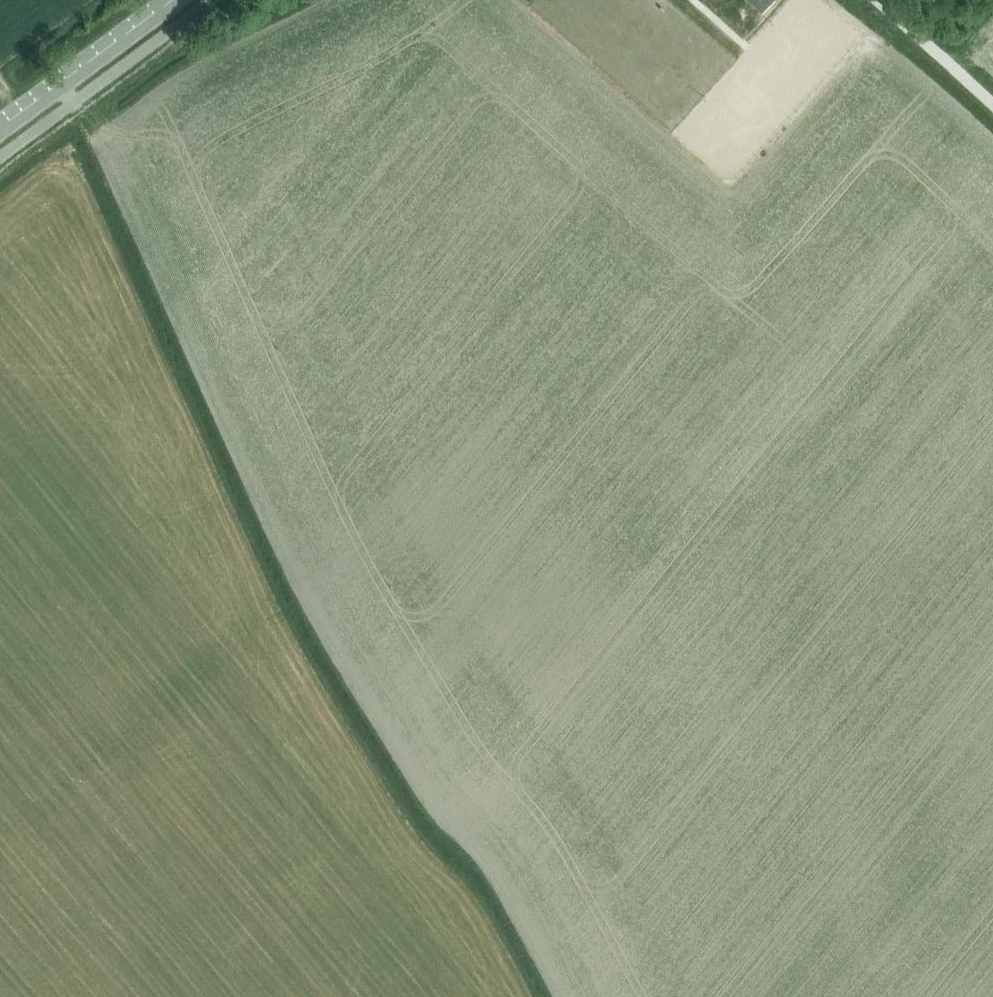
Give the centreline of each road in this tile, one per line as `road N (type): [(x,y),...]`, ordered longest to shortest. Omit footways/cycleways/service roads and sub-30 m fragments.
road 1 (secondary): [(0,127),(171,0)]
road 2 (unclassified): [(992,109),(872,0)]

